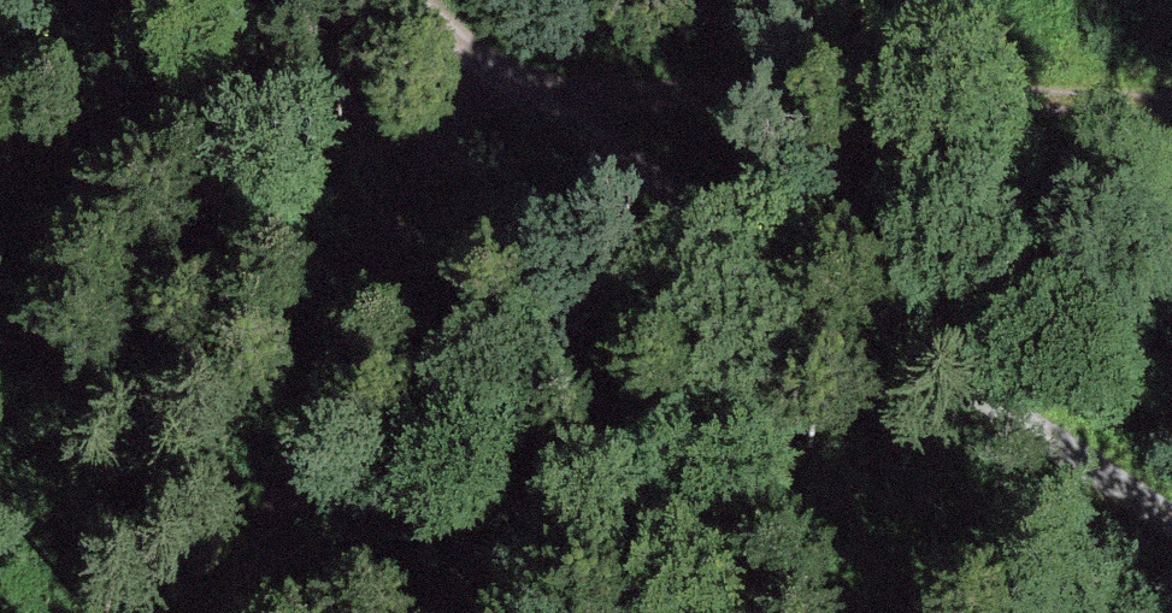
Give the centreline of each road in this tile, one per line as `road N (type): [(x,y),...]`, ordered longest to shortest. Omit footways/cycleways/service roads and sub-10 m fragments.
road 1 (track): [(451,0),(497,43),(772,243),(1171,517)]
road 2 (track): [(1171,77),(497,43)]
road 3 (track): [(257,612),(497,43)]

